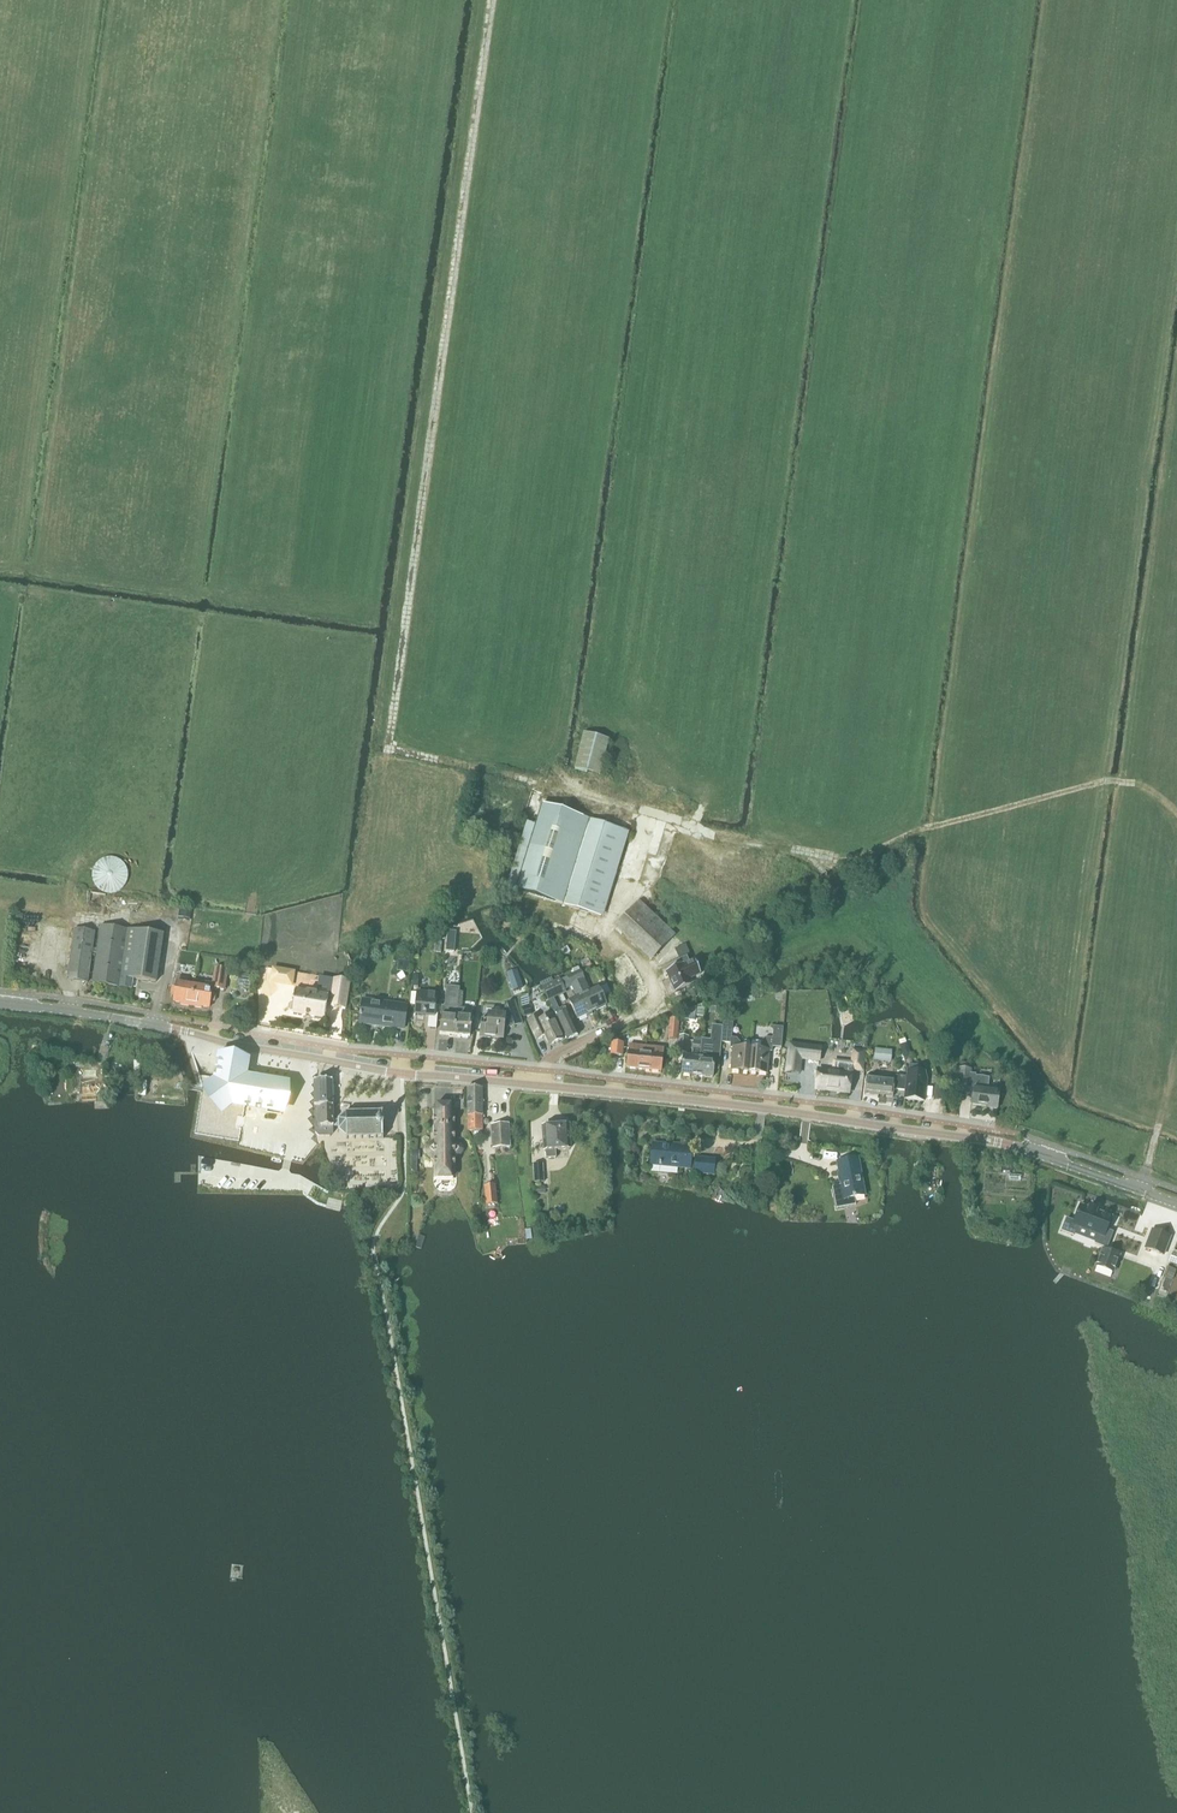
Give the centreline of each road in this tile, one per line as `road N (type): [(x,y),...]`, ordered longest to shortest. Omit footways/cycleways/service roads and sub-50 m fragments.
road 1 (tertiary): [(1176,1202),(999,1143),(613,1092),(403,1074),(0,1002)]
road 2 (track): [(551,789),(388,750),(495,0)]
road 3 (track): [(825,855),(852,862),(928,826),(1102,781),(1137,784),(1176,812)]

